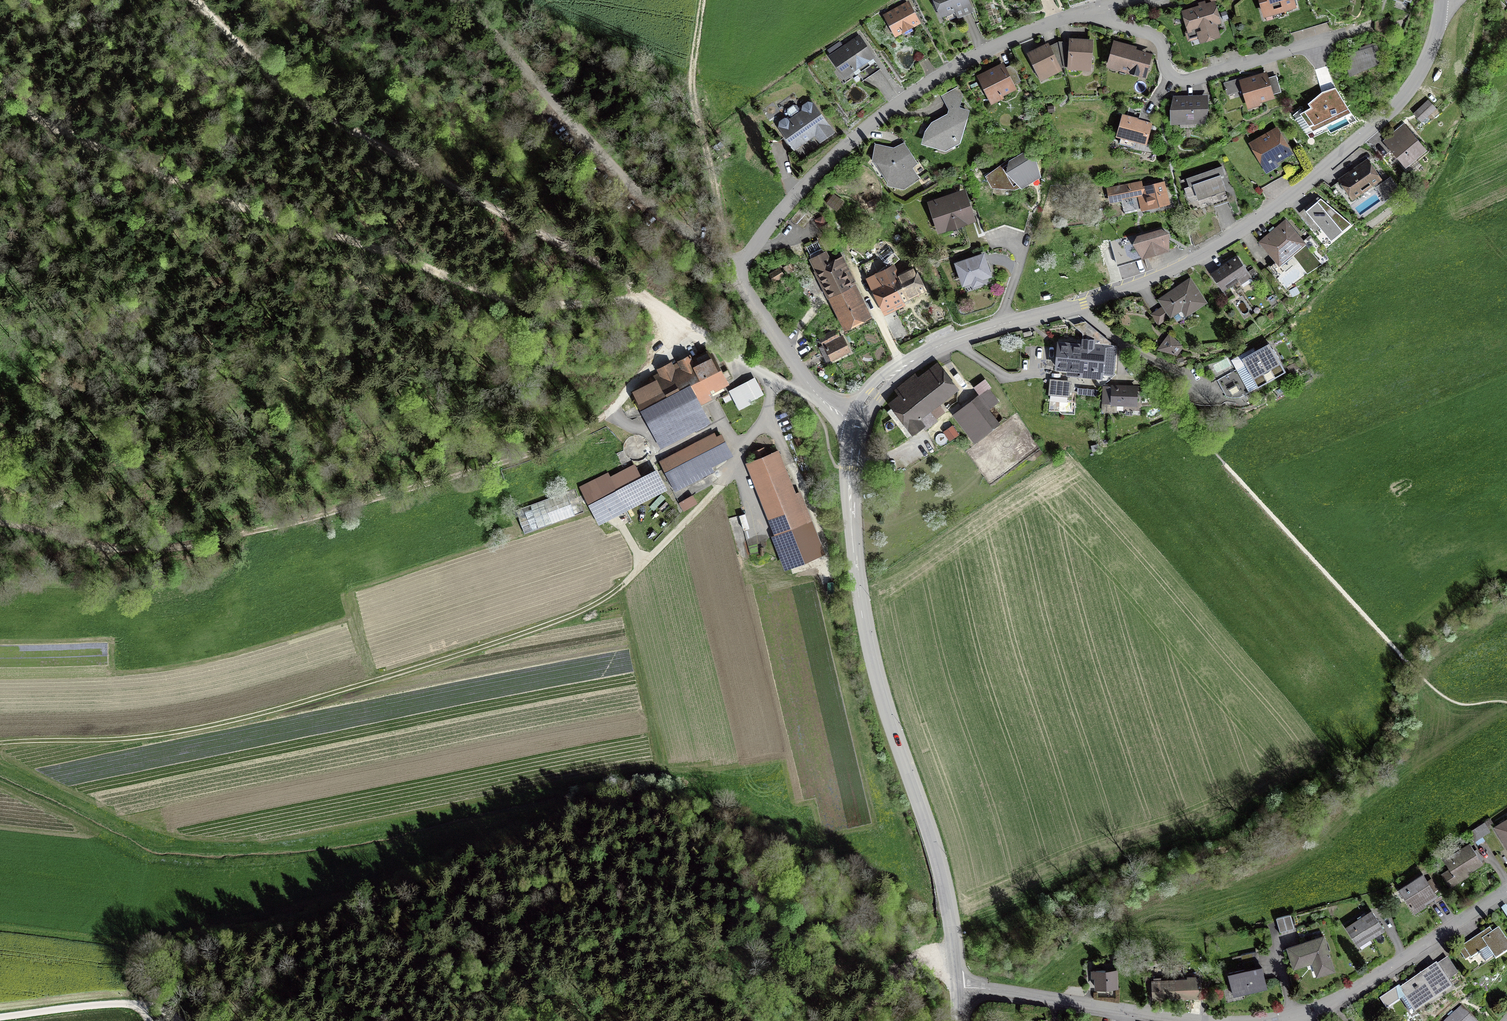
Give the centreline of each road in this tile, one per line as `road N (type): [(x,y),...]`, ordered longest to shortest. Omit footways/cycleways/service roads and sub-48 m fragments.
road 1 (track): [(720,485),(642,572),(595,608),(331,696),(162,742),(0,744)]
road 2 (track): [(0,521),(126,549),(194,545),(515,460),(600,421),(682,326)]
road 3 (track): [(642,297),(535,304),(478,289),(351,238),(253,213),(0,100)]
road 4 (residential): [(959,988),(942,868),(883,695),(863,609),(849,478),(858,424)]
road 5 (track): [(194,0),(319,111),(642,297)]
road 6 (track): [(1125,347),(1193,431),(1434,690),(1460,704),(1506,703)]
road 7 (residential): [(1078,306),(1221,244),(1379,121),(1421,72),(1441,0)]
road 8 (residential): [(731,274),(815,174),(907,97),(994,46),(1087,13)]
road 9 (residential): [(465,0),(613,168),(731,274)]
road 10 (residential): [(1087,13),(1157,37),(1168,72),(1180,80),(1361,28)]
road 11 (track): [(703,0),(692,90),(731,274)]
road 12 (residential): [(858,424),(879,387),(935,348),(1078,306)]
road 13 (residential): [(1289,1020),(1331,1006),(1506,890)]
road 14 (residential): [(959,988),(1199,1020)]
road 15 (track): [(569,120),(545,120),(466,42),(374,0)]
road 16 (residential): [(731,274),(810,390),(858,424)]
road 17 (track): [(0,1017),(148,1004)]

